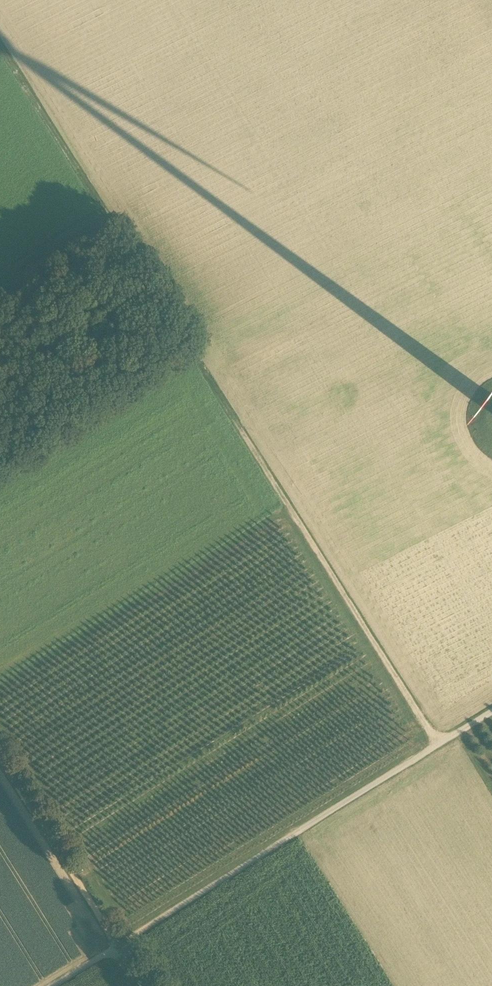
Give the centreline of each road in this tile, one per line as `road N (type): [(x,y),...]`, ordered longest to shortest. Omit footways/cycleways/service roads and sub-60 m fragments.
road 1 (track): [(438,744),(0,47)]
road 2 (track): [(115,946),(491,710)]
road 3 (track): [(0,760),(115,946)]

